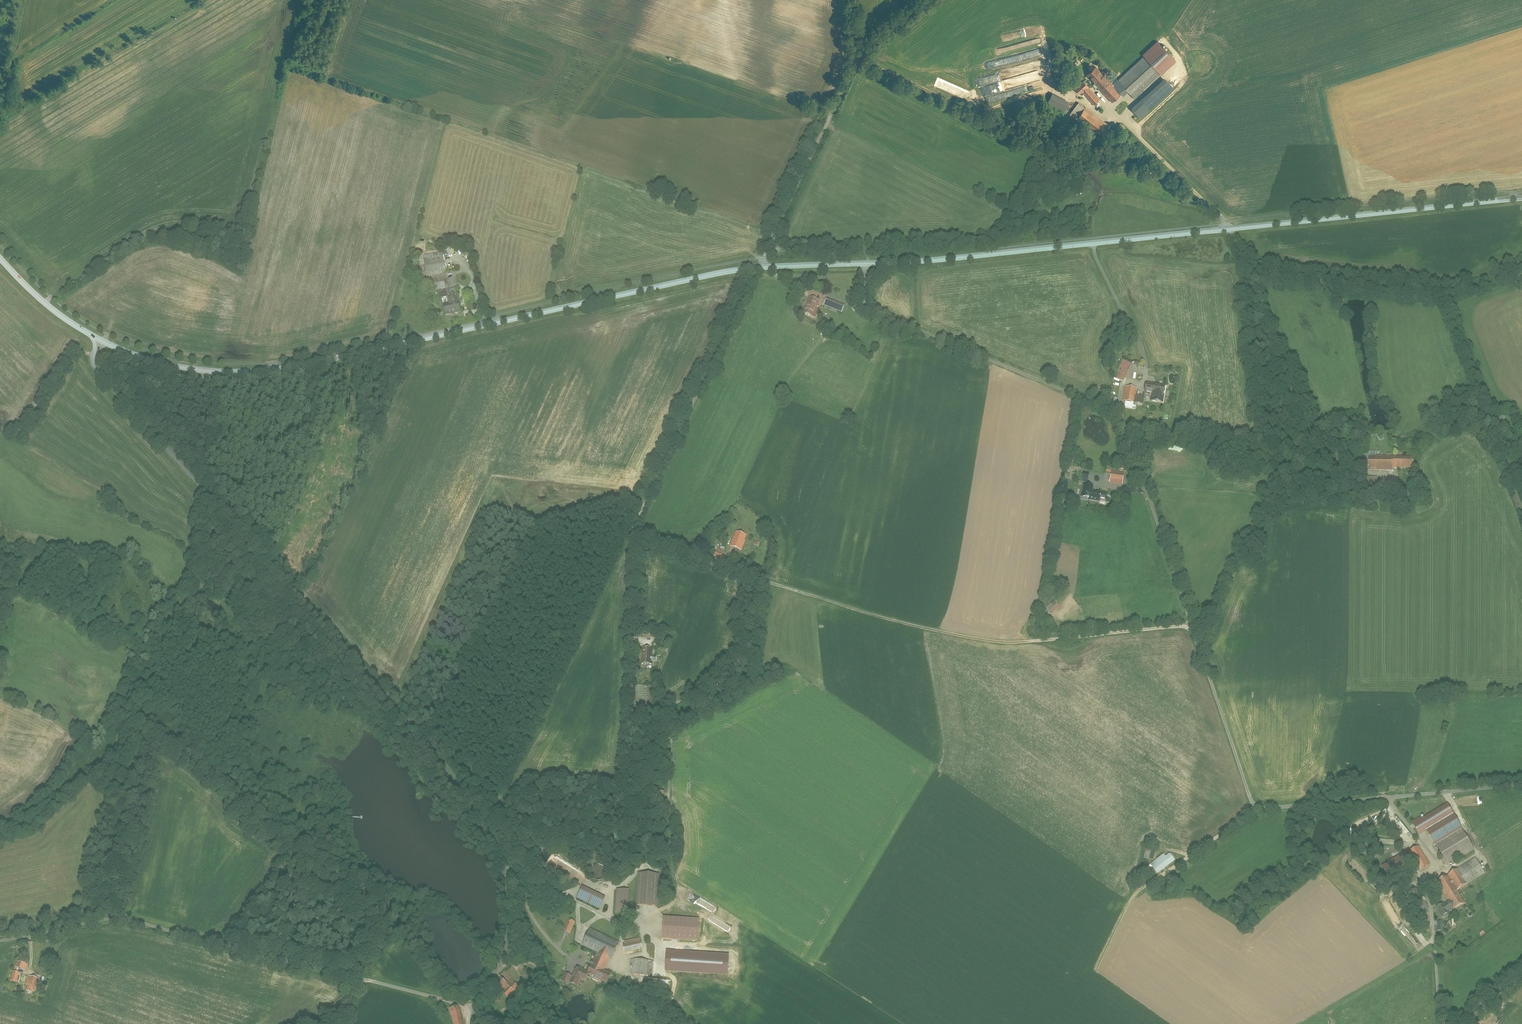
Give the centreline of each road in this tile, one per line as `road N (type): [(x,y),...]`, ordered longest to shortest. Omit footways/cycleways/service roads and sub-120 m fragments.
road 1 (residential): [(1521,785),(1259,807),(1121,416),(867,309),(868,263)]
road 2 (unclassified): [(476,1008),(512,924),(507,874),(493,840),(373,679),(99,373),(92,358),(102,341)]
road 3 (tertiary): [(868,263),(734,271),(269,371),(181,367),(102,341)]
road 4 (track): [(753,269),(634,530),(612,884),(585,880),(569,895),(507,874)]
road 5 (track): [(634,530),(864,613),(968,636),(1021,642),(1192,624)]
road 6 (unclassified): [(476,1008),(123,920),(0,940)]
road 7 (track): [(1250,270),(1450,296),(1521,503)]
road 8 (tertiary): [(1229,229),(868,263)]
road 9 (residential): [(1229,229),(1281,334),(1313,445),(1371,476)]
road 10 (tertiary): [(1521,199),(1229,229)]
road 11 (track): [(852,0),(855,63),(763,259)]
road 12 (residential): [(1105,103),(1229,229)]
road 13 (track): [(519,878),(537,923),(570,958),(578,947),(578,906),(569,895)]
road 14 (track): [(493,840),(508,802),(535,778),(621,783)]
road 15 (track): [(1093,244),(1144,351),(1144,381)]
road 16 (tertiary): [(102,341),(44,303),(0,258)]

